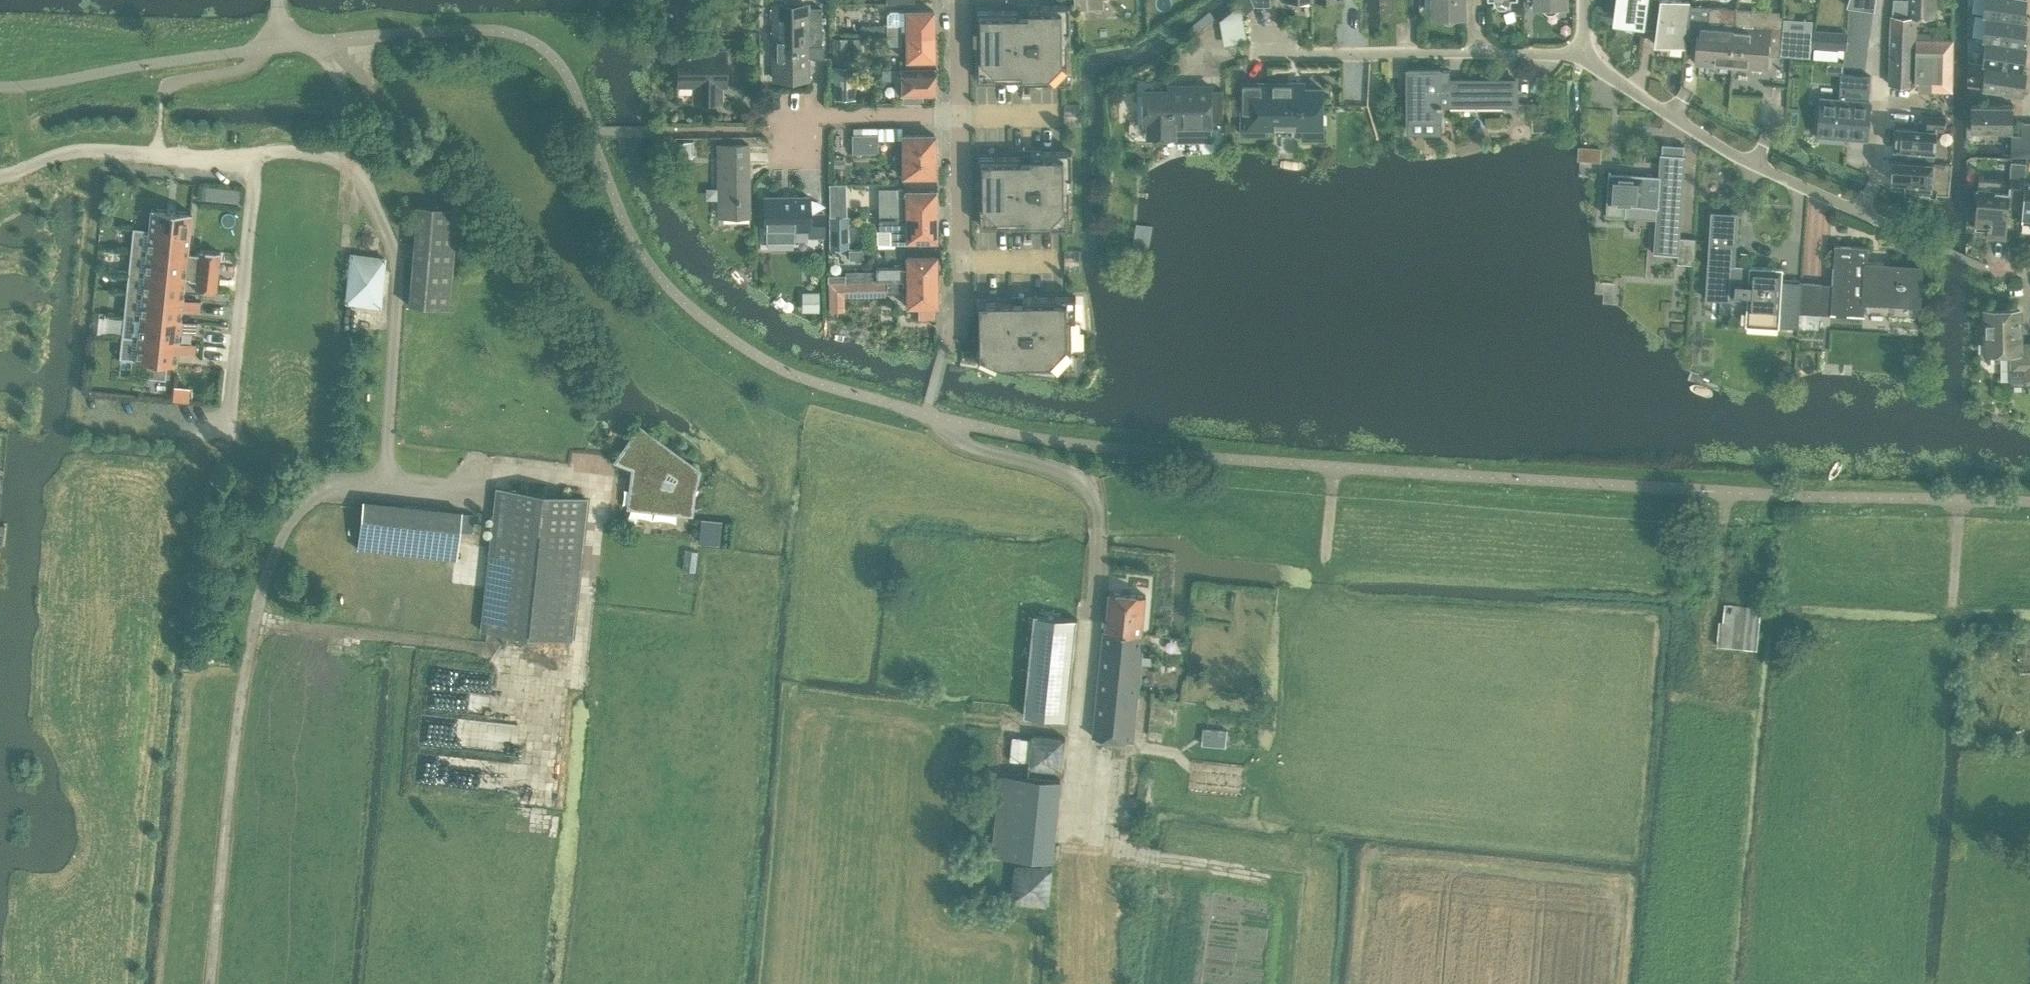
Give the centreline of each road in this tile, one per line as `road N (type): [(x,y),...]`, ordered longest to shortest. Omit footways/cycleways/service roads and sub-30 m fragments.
road 1 (track): [(209,983),(263,579),(293,521),(323,491),(385,486)]
road 2 (track): [(1285,983),(1295,879),(1071,848),(1092,621)]
road 3 (residential): [(255,155),(231,426),(82,417)]
road 4 (residential): [(1583,51),(1600,70),(1739,157),(1861,212)]
road 5 (residential): [(1270,53),(1583,51)]
road 6 (residential): [(0,177),(80,151),(255,155)]
road 7 (residential): [(338,158),(346,104),(337,72),(322,51),(282,43),(279,0)]
road 8 (residential): [(794,130),(827,117),(960,116)]
road 9 (track): [(360,179),(366,86),(351,66),(322,51)]
road 10 (residential): [(961,263),(960,116)]

